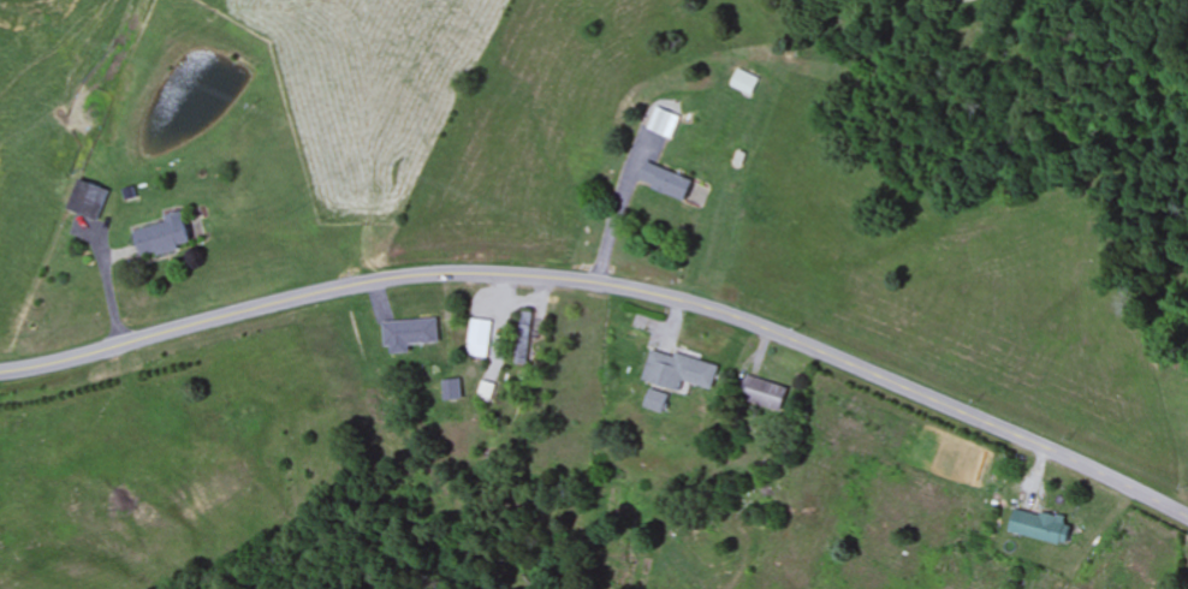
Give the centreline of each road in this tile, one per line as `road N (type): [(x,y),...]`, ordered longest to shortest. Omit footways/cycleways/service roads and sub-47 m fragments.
road 1 (secondary): [(1187,516),(783,335),(682,301),(578,280),(475,273),(373,282),(0,371)]

